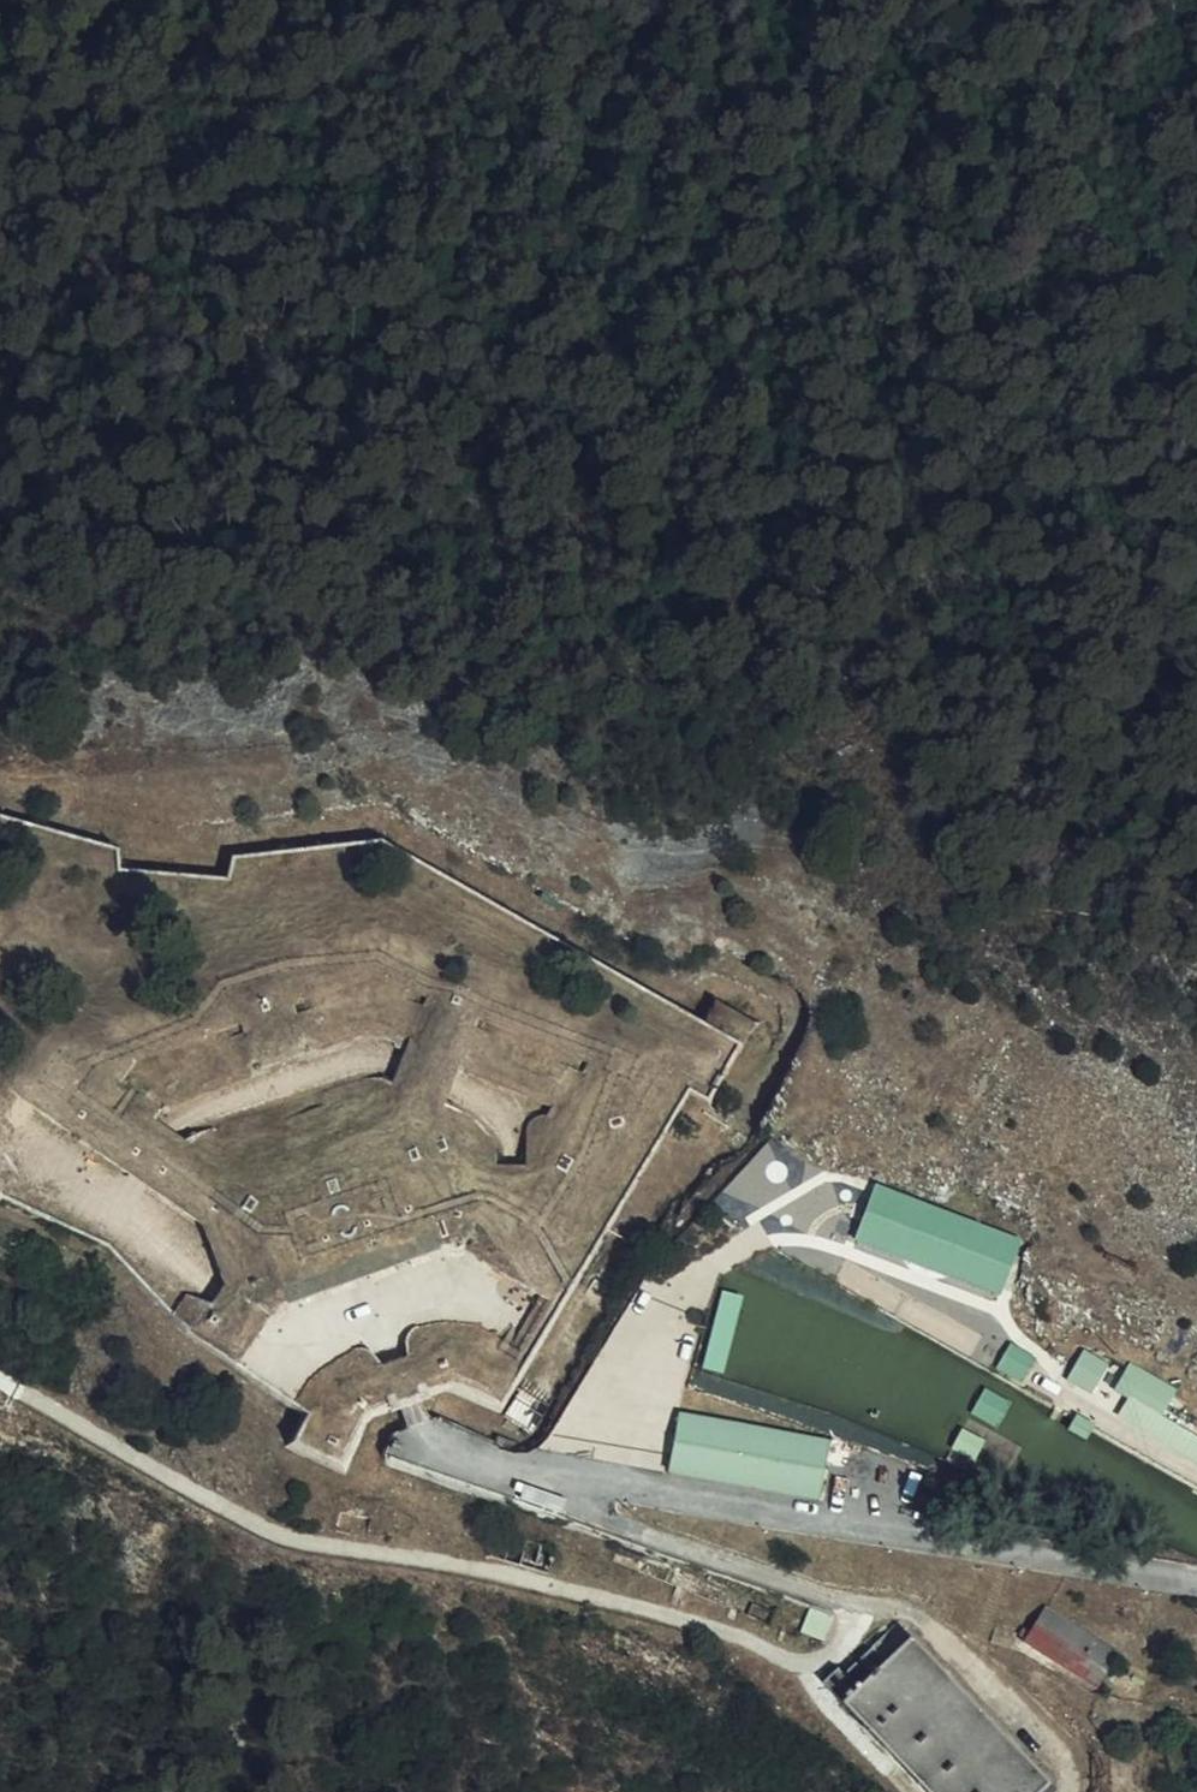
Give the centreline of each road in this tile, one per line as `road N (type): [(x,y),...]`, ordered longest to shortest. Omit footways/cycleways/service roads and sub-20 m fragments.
road 1 (track): [(854,1605),(843,1649),(808,1665),(692,1620),(544,1584),(287,1539),(0,1385)]

